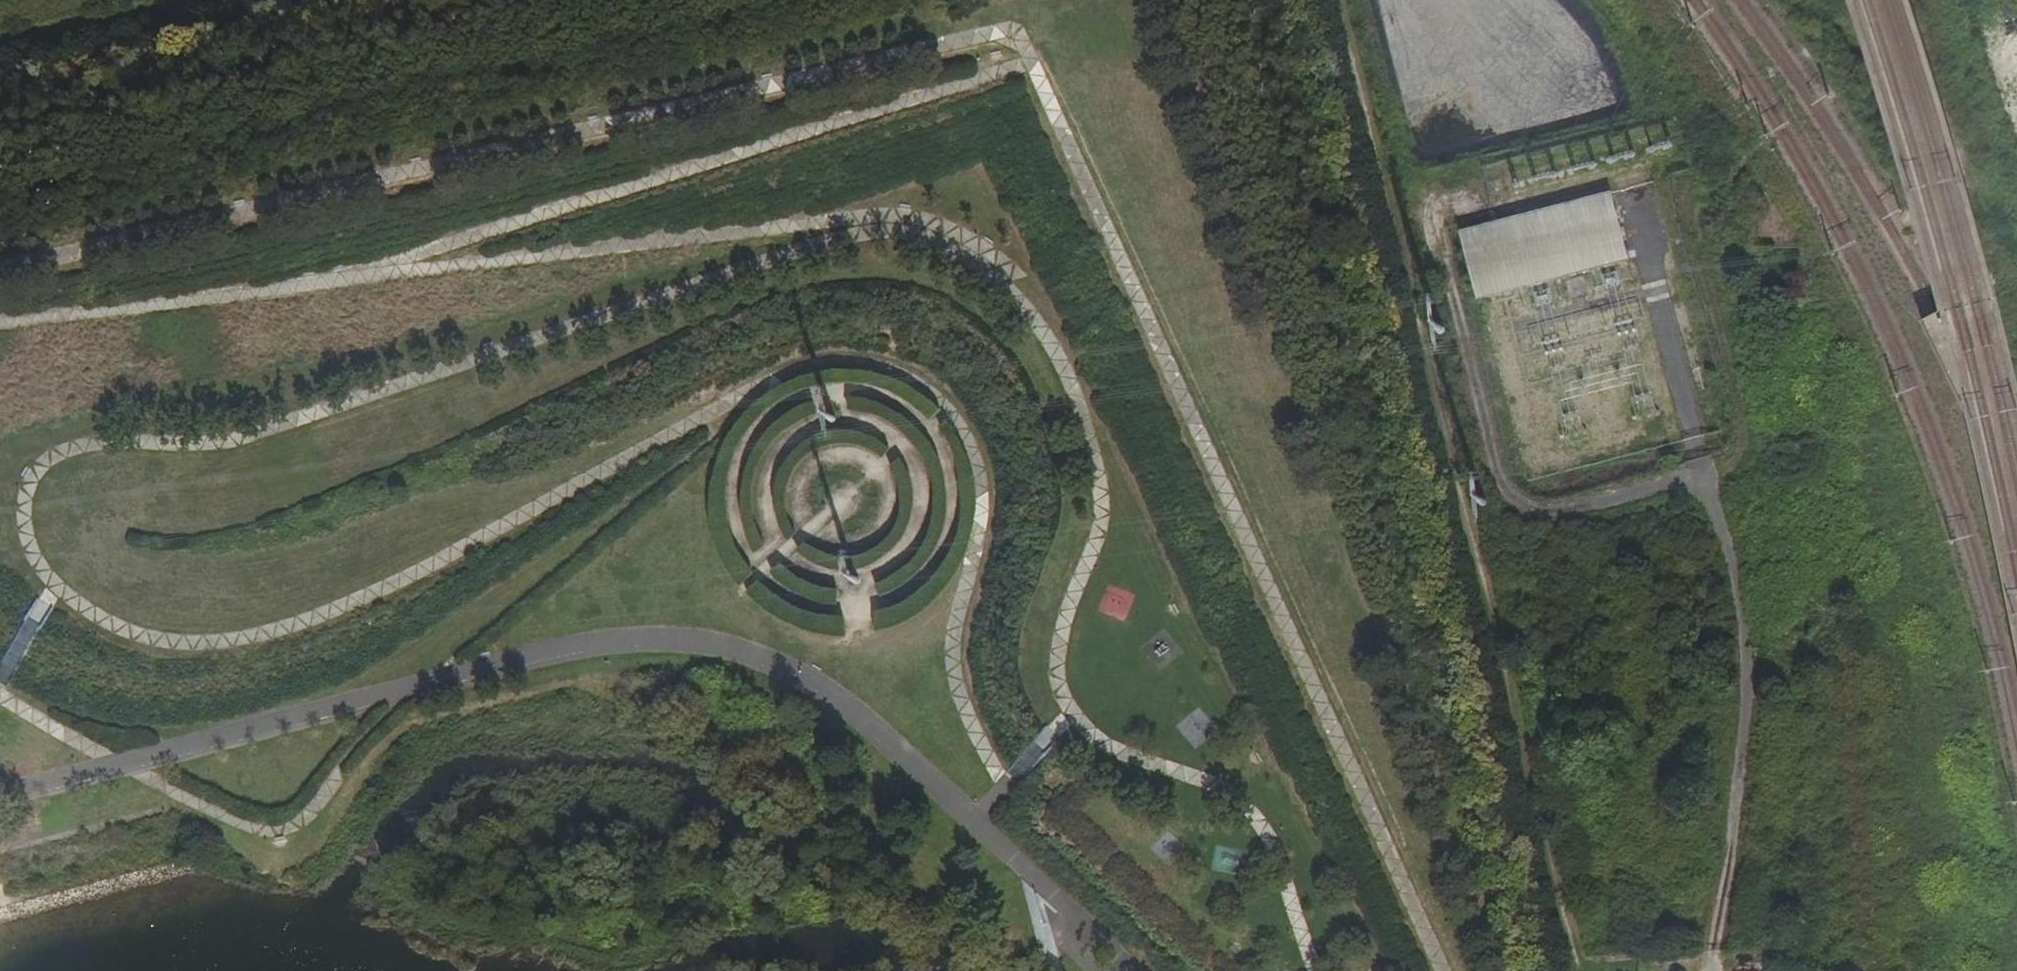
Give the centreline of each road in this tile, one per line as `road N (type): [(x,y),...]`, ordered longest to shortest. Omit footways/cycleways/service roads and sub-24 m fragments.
road 1 (track): [(1336,0),(1583,967),(1711,968)]
road 2 (track): [(1679,181),(1743,429),(1740,449),(1727,466),(1705,474),(1552,506),(1523,504),(1500,474),(1432,210),(1481,196)]
road 3 (track): [(1711,968),(1732,835),(1745,624),(1699,457)]
road 4 (track): [(0,45),(201,0)]

